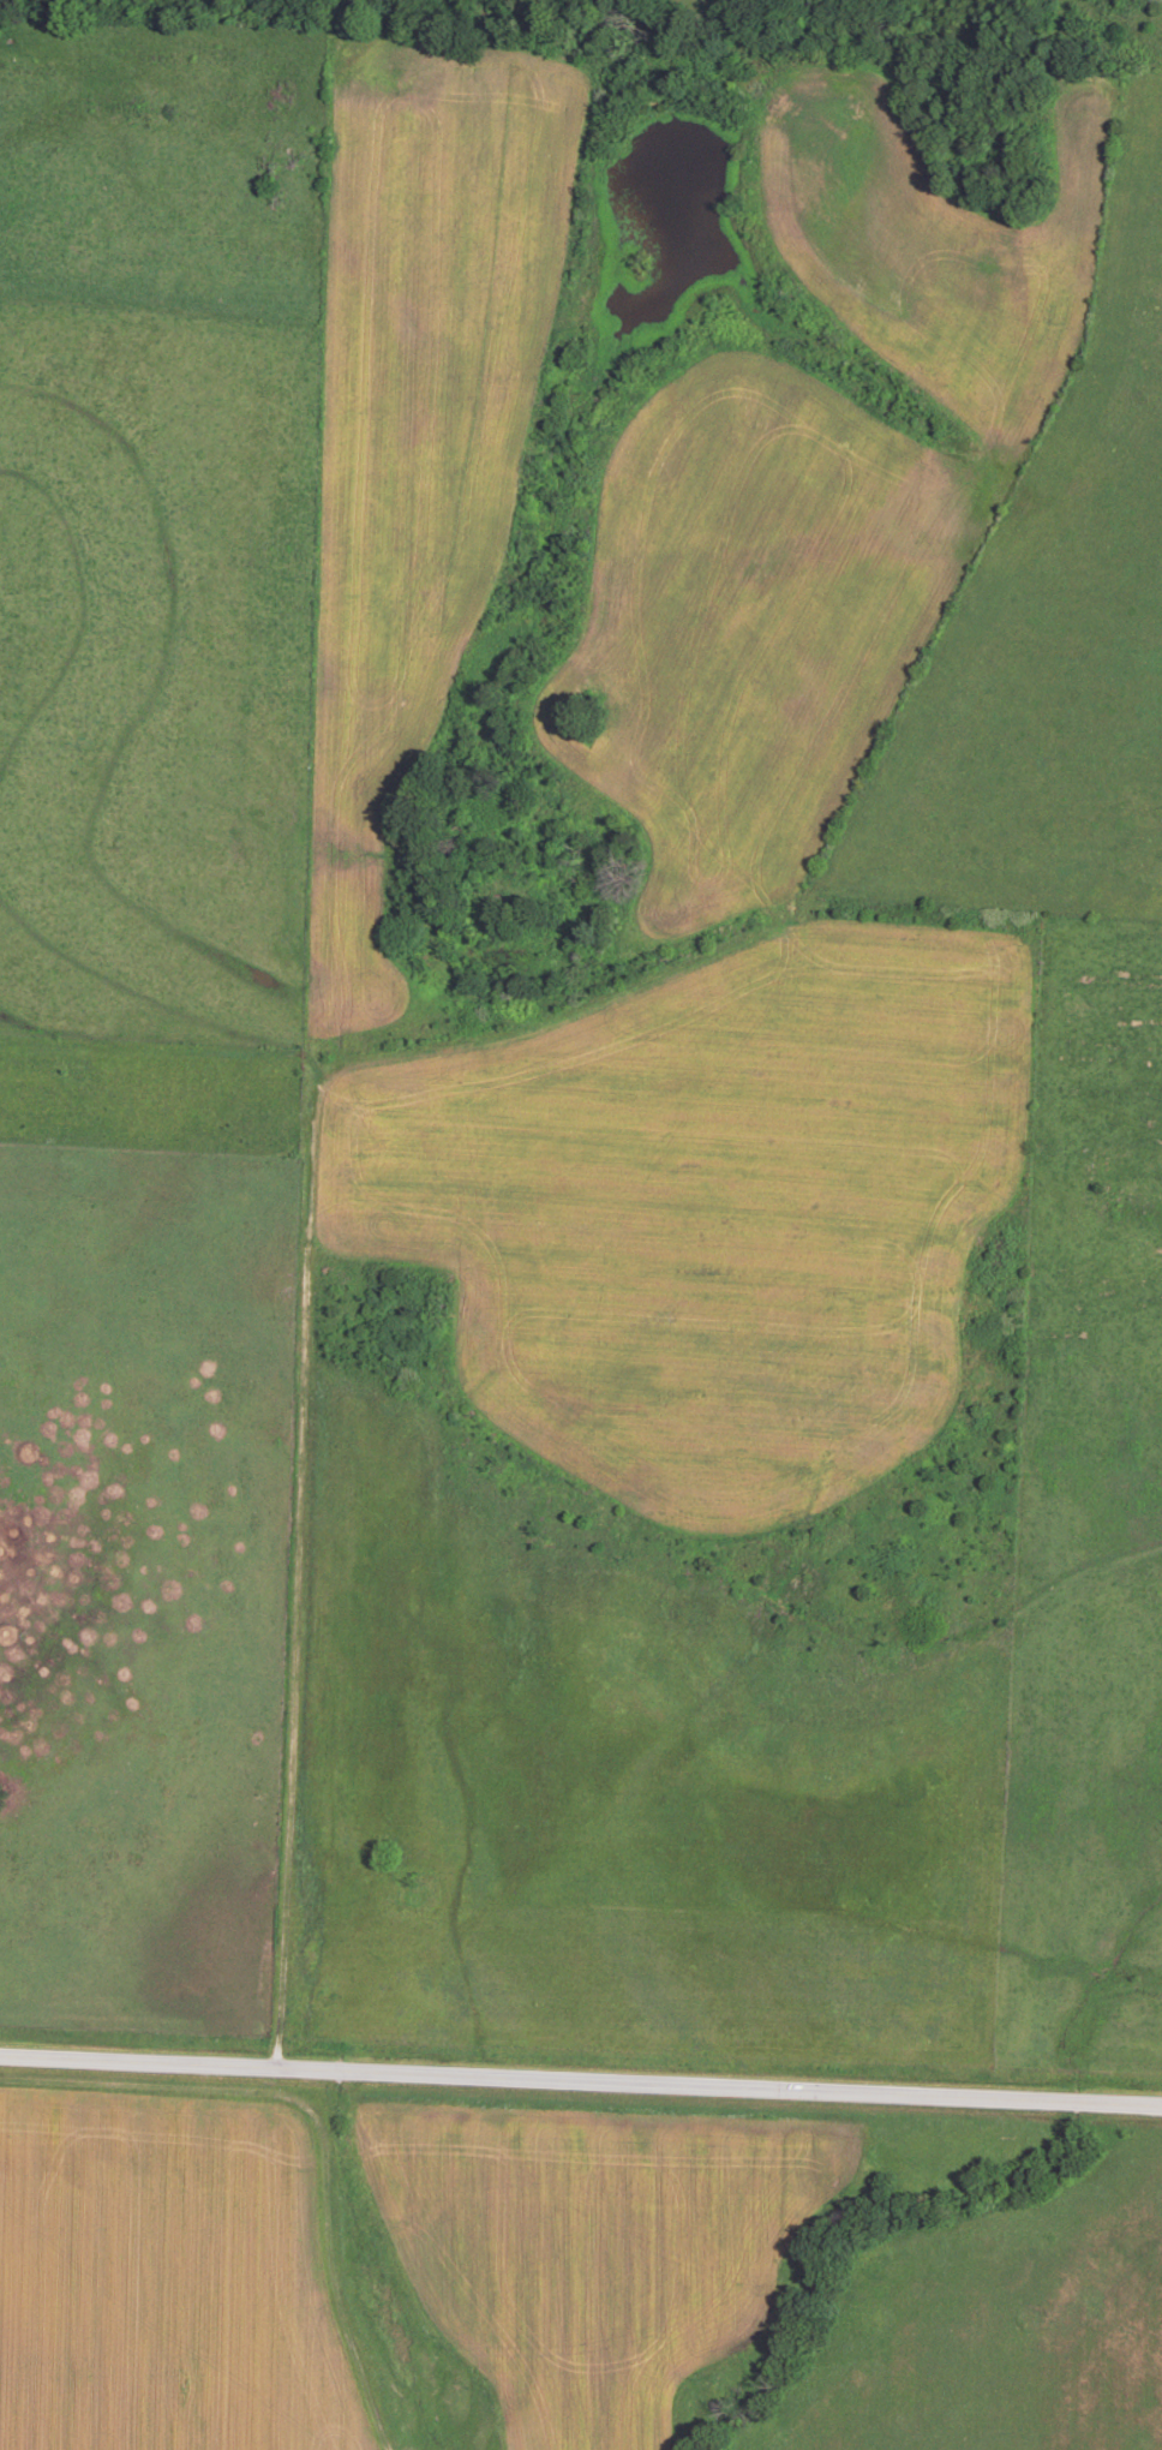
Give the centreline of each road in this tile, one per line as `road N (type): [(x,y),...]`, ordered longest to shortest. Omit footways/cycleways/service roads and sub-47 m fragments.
road 1 (primary): [(1161,2107),(0,2057)]

